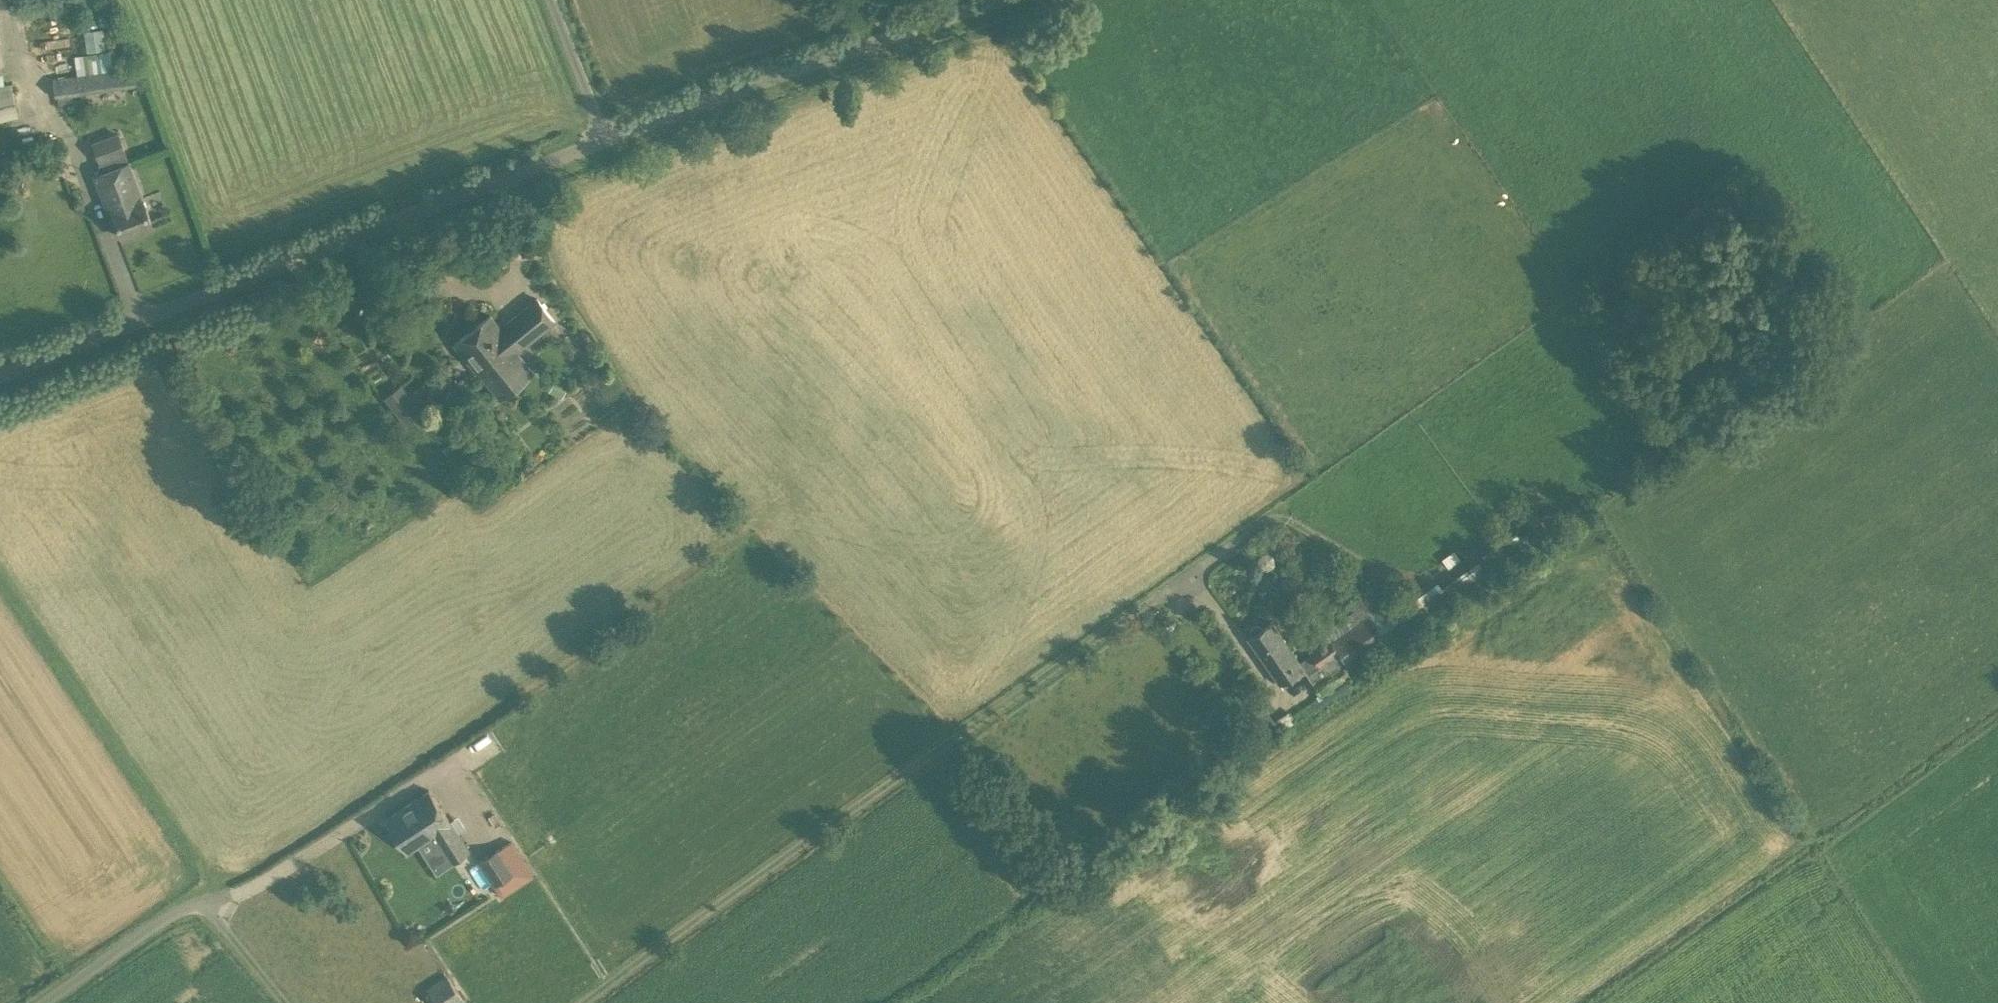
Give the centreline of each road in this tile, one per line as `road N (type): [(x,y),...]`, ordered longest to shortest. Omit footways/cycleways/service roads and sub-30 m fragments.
road 1 (unclassified): [(0,376),(463,190),(994,0)]
road 2 (unclassified): [(44,1002),(147,929),(197,905)]

